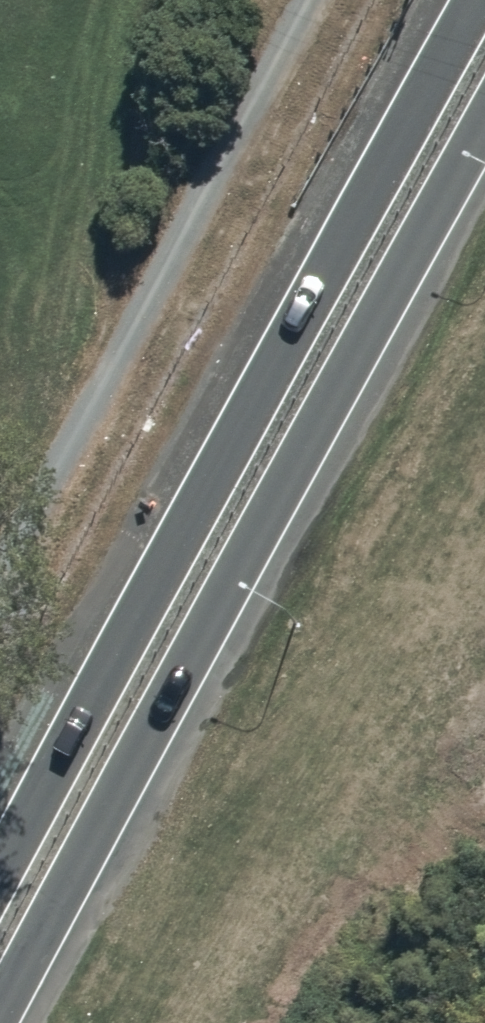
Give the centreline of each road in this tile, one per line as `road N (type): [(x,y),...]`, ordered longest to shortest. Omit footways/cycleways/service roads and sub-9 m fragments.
road 1 (secondary): [(484,119),(0,1010)]
road 2 (secondary): [(0,866),(474,0)]

